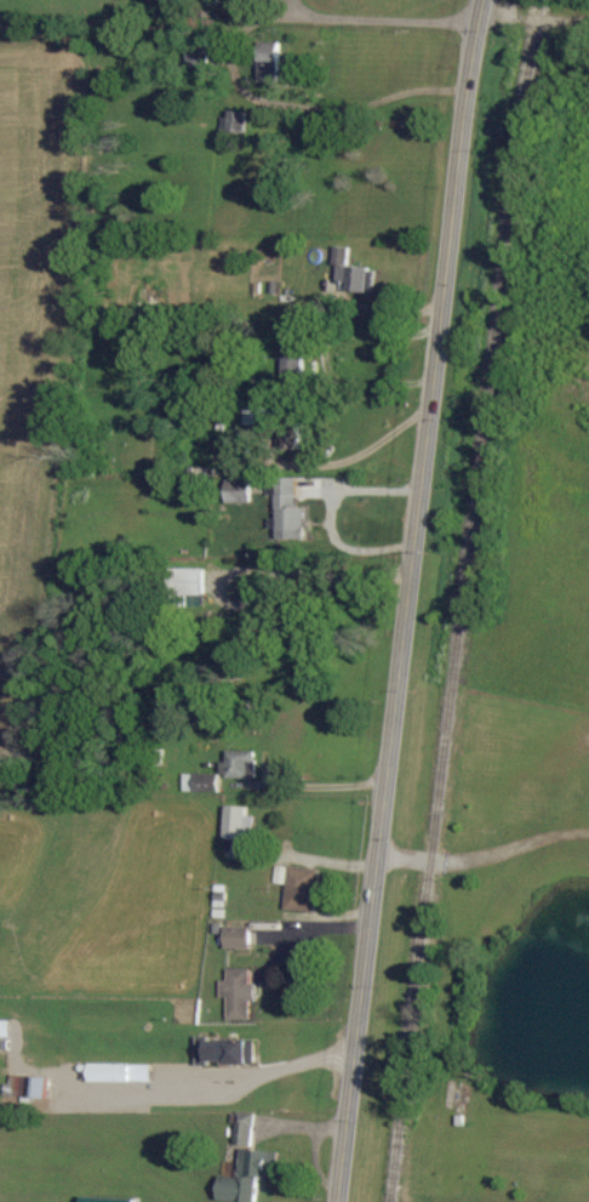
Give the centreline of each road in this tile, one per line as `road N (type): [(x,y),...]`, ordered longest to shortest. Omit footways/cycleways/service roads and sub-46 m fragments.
road 1 (secondary): [(481,0),(440,283),(333,1201)]

